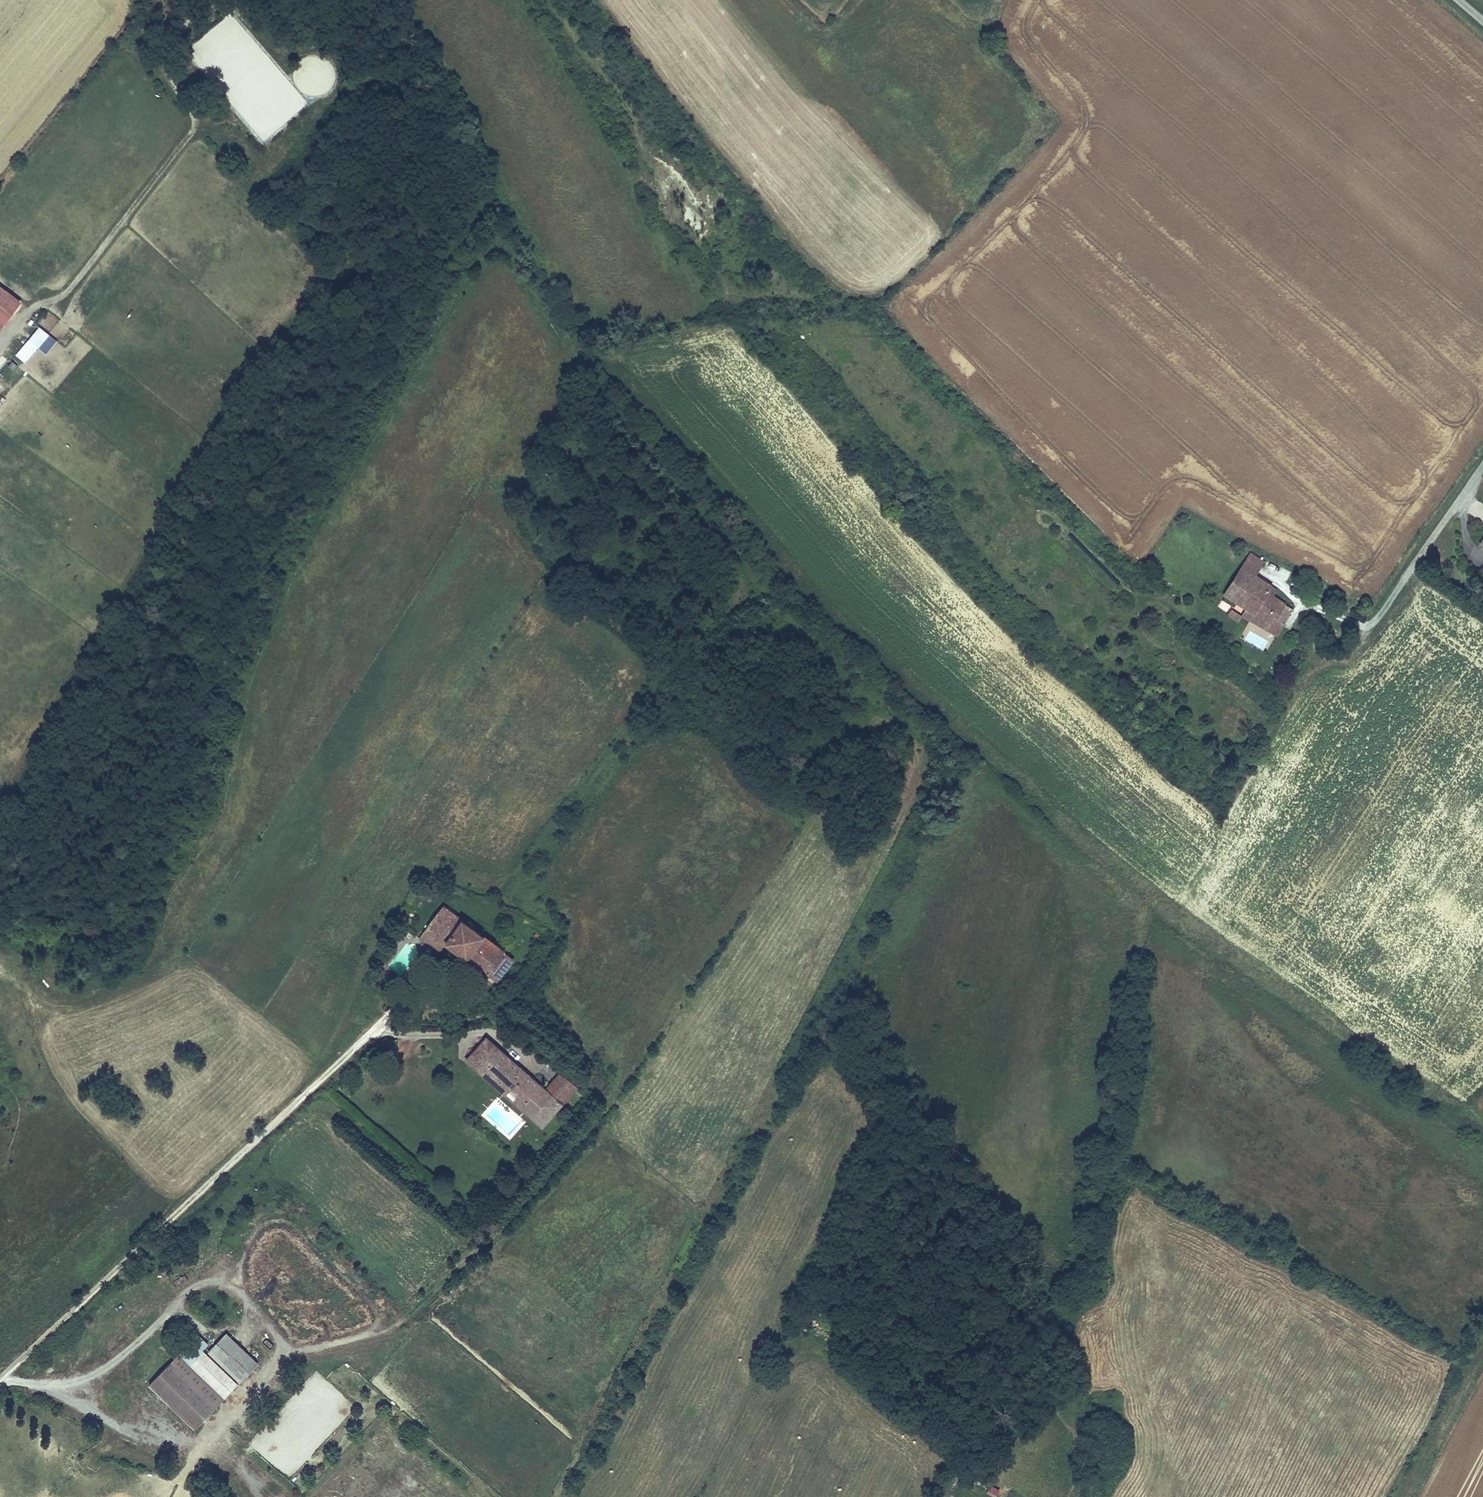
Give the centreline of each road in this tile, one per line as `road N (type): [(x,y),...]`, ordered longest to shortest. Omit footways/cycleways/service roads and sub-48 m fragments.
road 1 (track): [(170,76),(194,110),(187,144),(62,299),(32,308),(0,344)]
road 2 (track): [(1404,1496),(1482,1349)]

